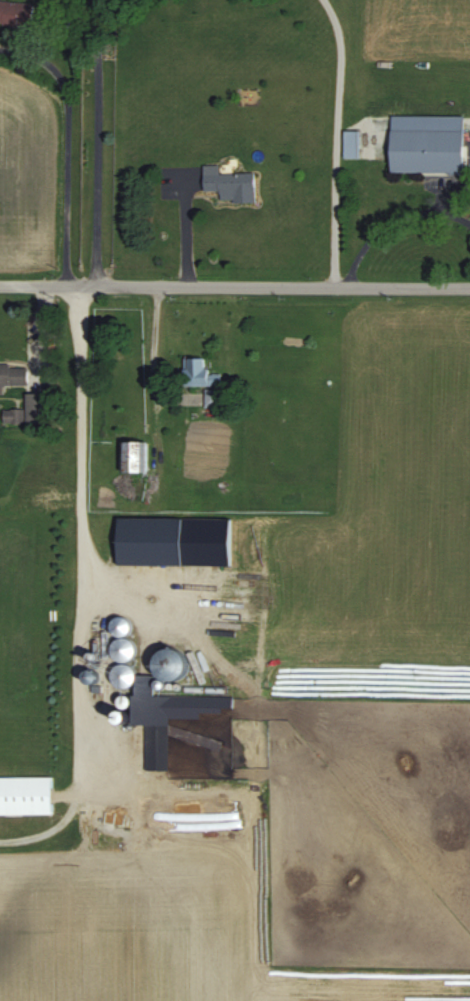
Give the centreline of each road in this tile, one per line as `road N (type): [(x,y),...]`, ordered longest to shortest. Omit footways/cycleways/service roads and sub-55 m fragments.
road 1 (residential): [(469,289),(0,286)]
road 2 (residential): [(67,286),(69,84),(0,46)]

